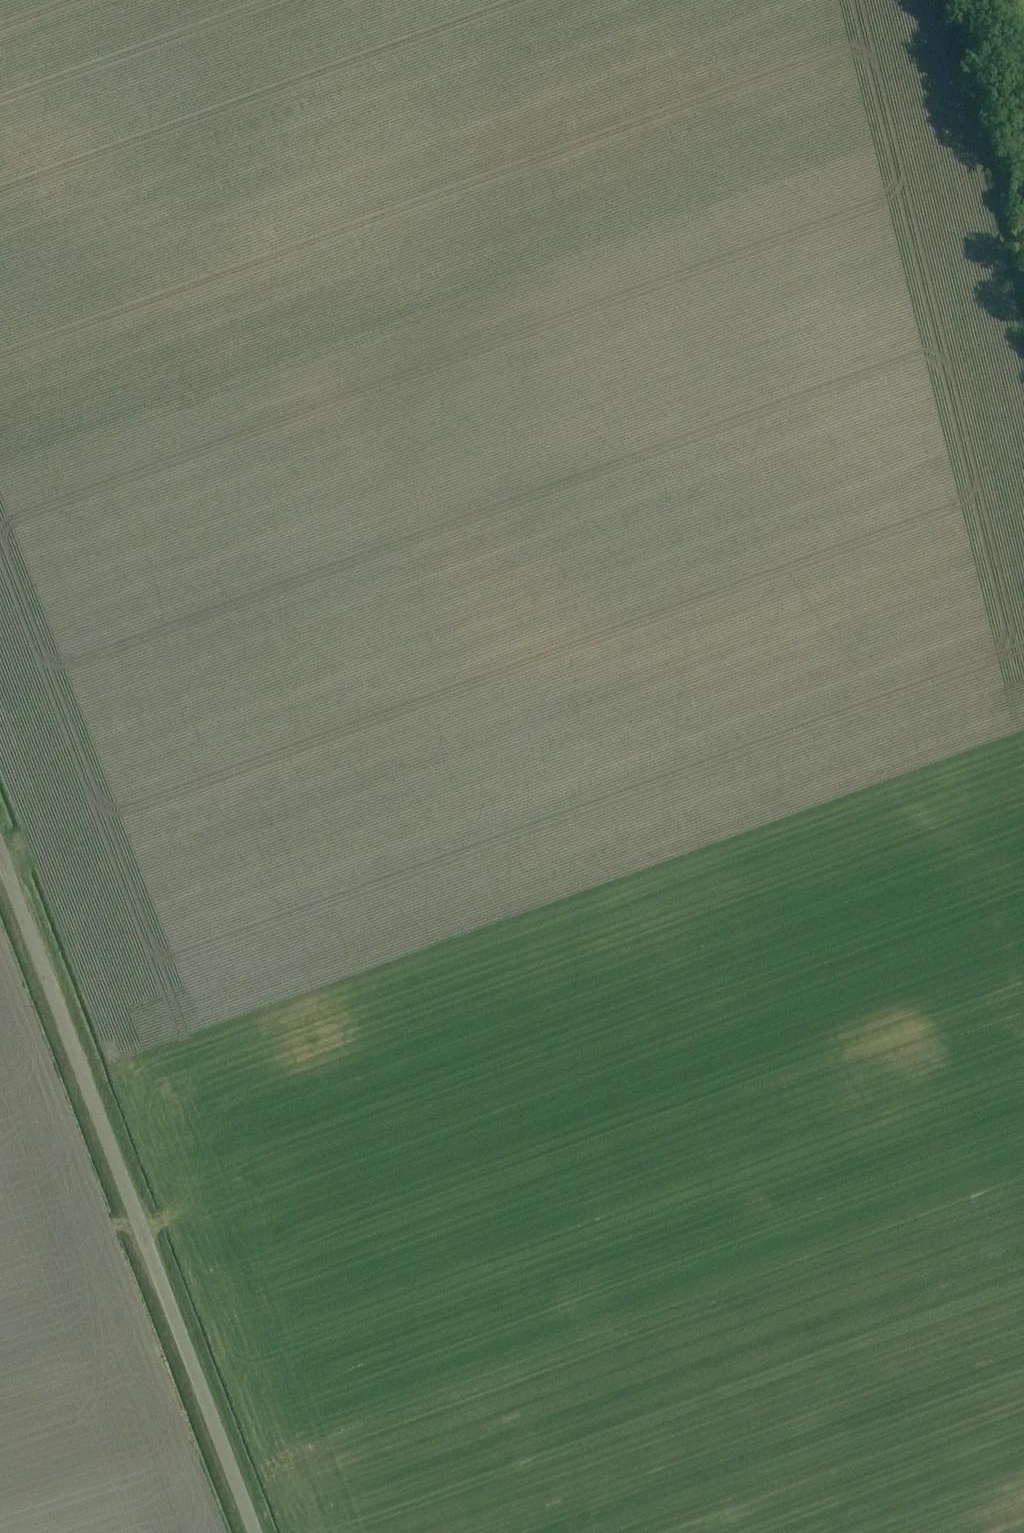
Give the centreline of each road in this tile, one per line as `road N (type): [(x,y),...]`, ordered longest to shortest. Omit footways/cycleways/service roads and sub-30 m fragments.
road 1 (unclassified): [(255,1532),(0,851)]

